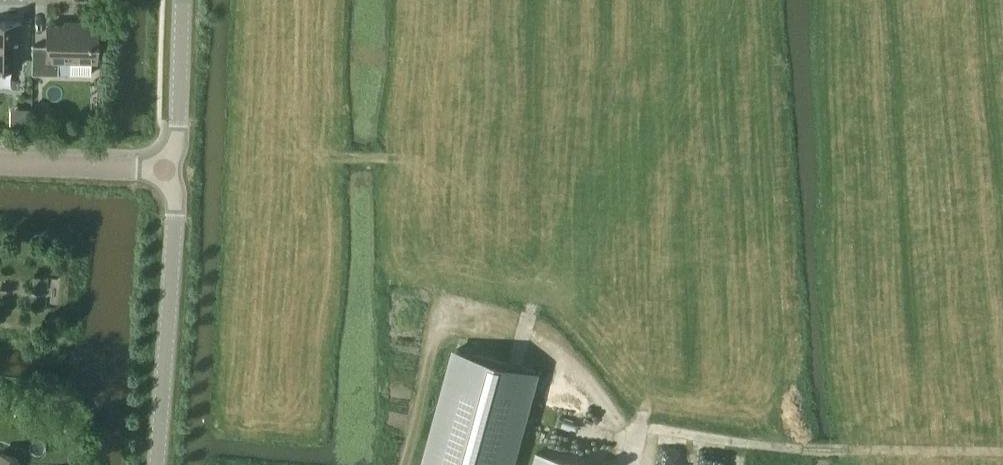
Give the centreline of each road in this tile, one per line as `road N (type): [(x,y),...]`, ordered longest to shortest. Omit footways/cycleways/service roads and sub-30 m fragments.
road 1 (track): [(551,311),(630,405),(737,430),(758,432),(776,417),(779,300),(765,0)]
road 2 (tertiary): [(169,169),(175,218),(155,464)]
road 3 (tertiary): [(182,0),(169,169)]
road 4 (residential): [(0,162),(169,169)]

